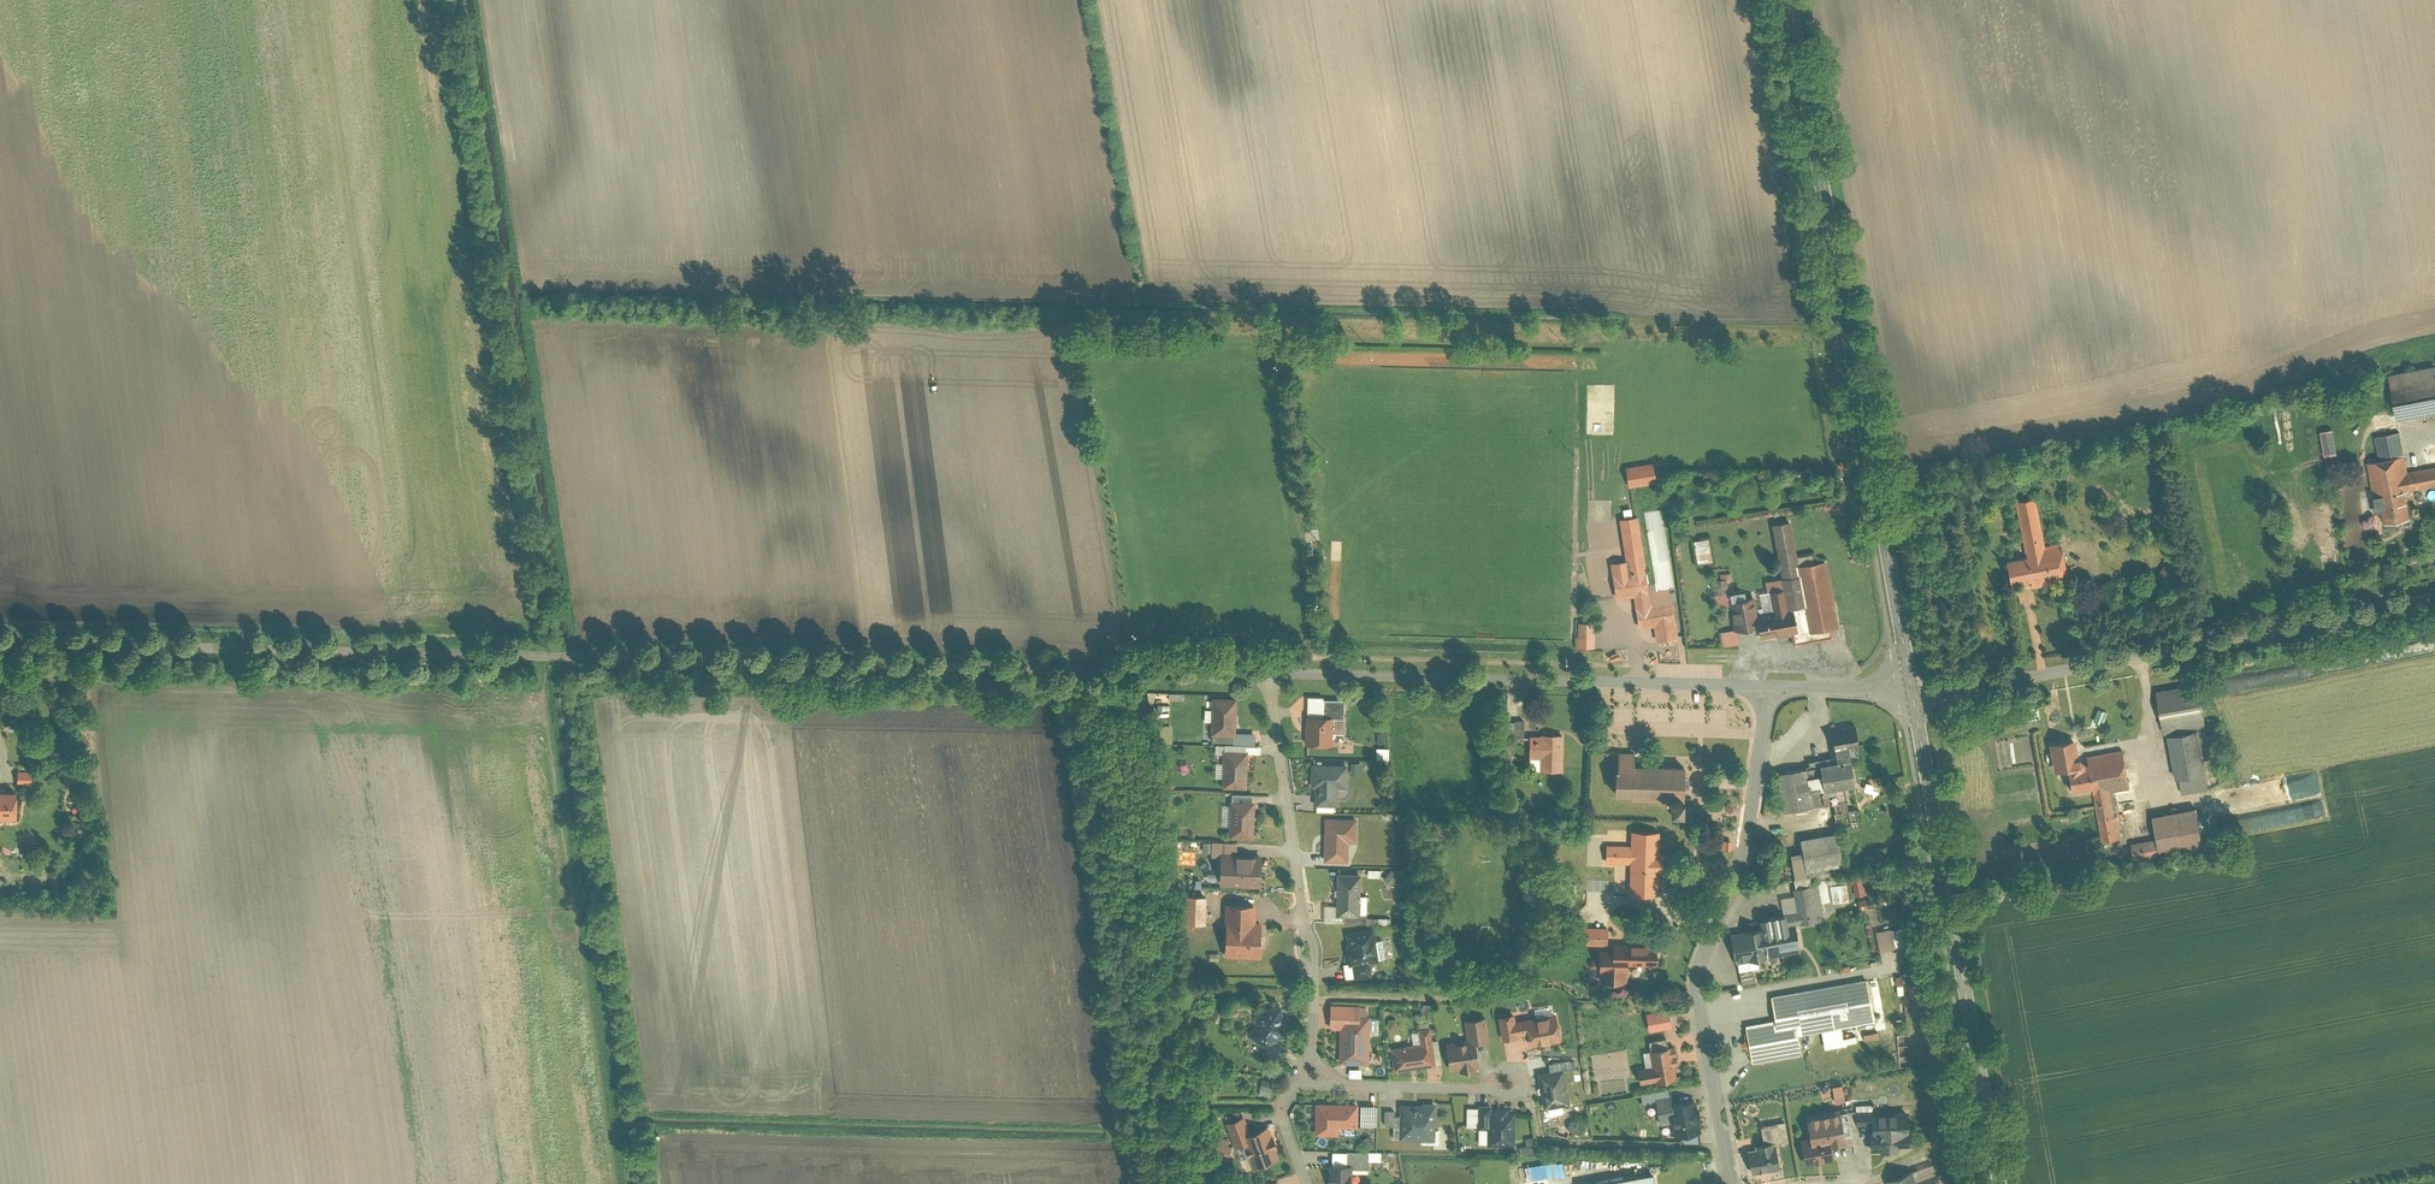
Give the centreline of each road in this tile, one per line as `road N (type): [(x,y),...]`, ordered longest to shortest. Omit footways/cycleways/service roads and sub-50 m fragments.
road 1 (unclassified): [(1273,674),(0,641)]
road 2 (tertiary): [(1789,0),(1911,685)]
road 3 (residential): [(2434,601),(1914,698)]
road 4 (residential): [(1770,683),(1737,870),(1697,967),(1733,1183)]
road 5 (residential): [(1770,683),(1273,674)]
road 6 (tertiary): [(1914,698),(1995,1183)]
road 7 (residential): [(1313,1049),(1317,951),(1302,907),(1273,674)]
road 8 (residential): [(1527,1087),(1346,1084)]
road 9 (residential): [(1911,685),(1770,683)]

